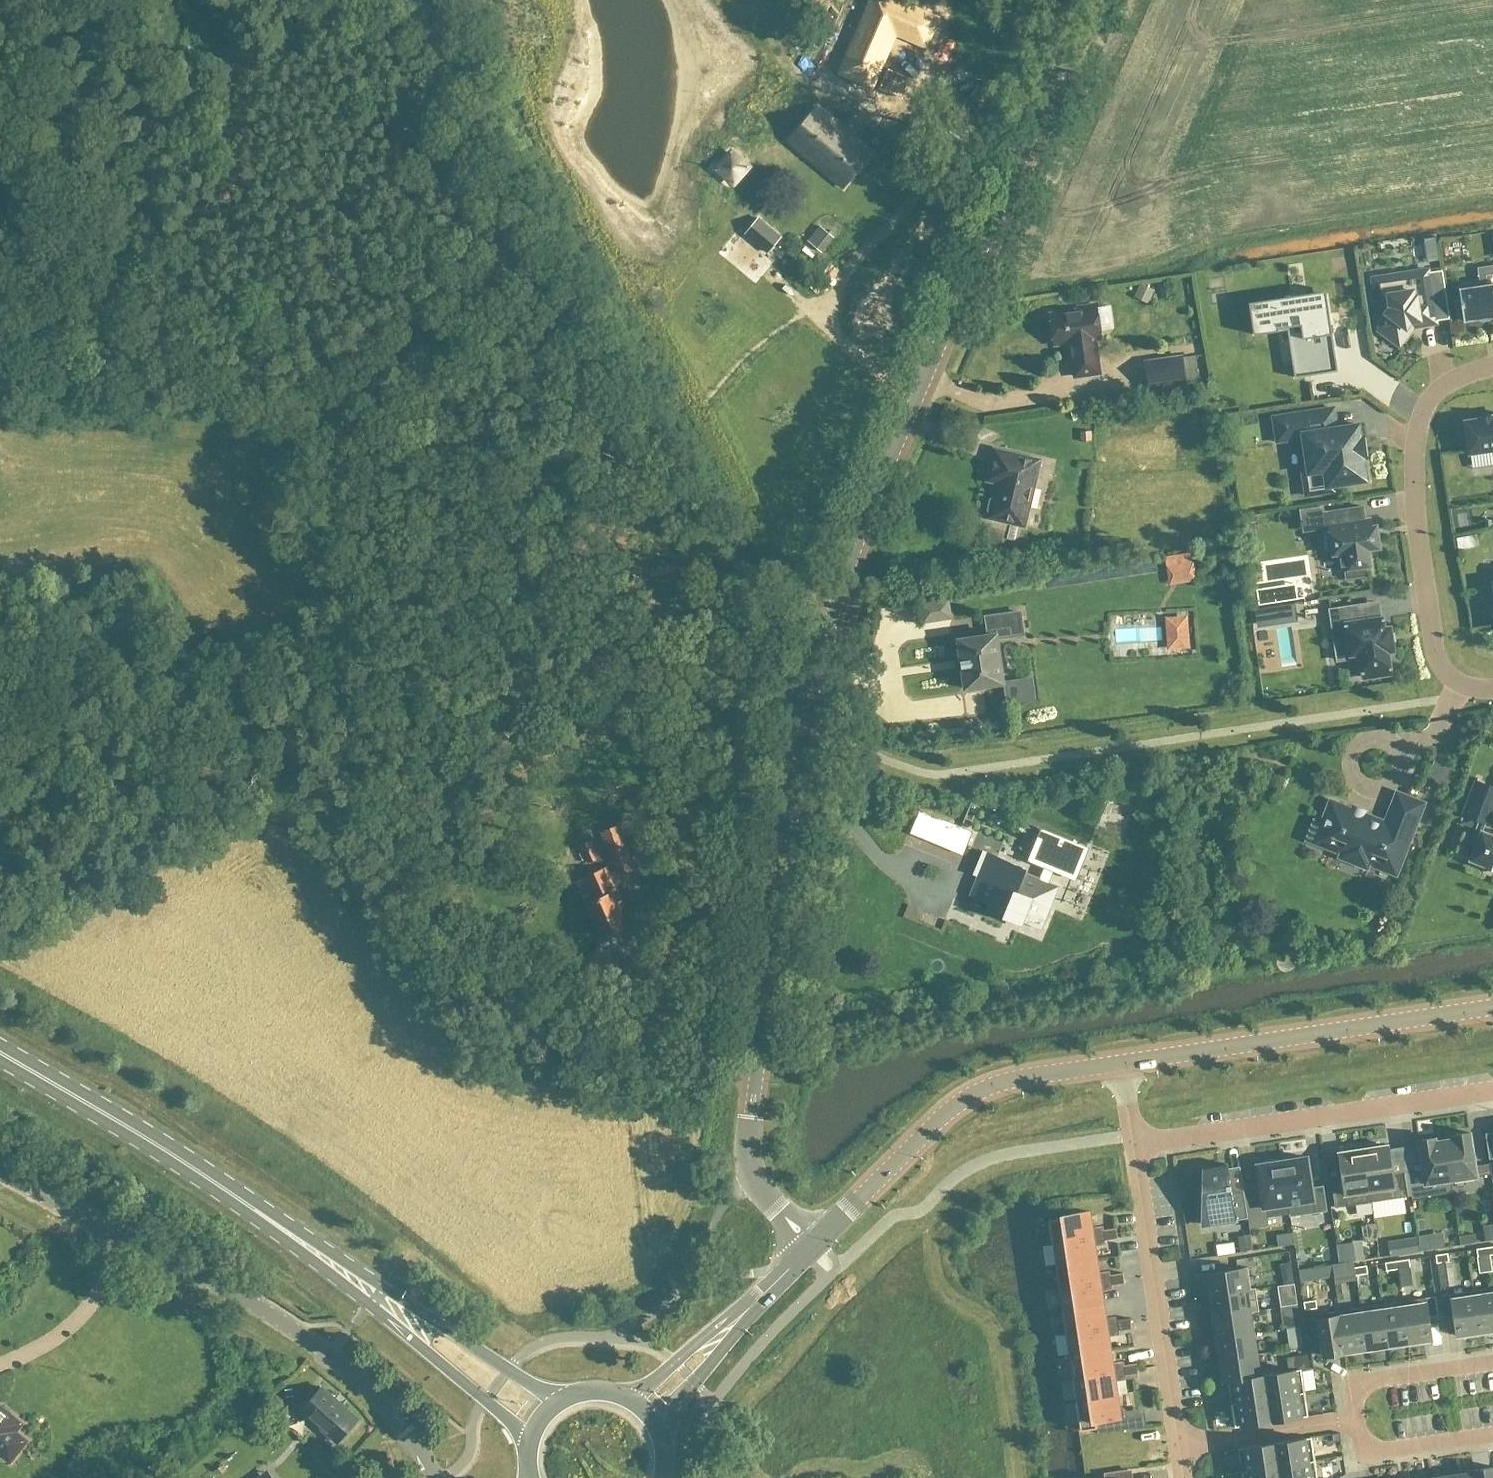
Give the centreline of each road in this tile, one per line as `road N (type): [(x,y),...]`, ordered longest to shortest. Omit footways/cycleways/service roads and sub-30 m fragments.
road 1 (tertiary): [(810,1250),(762,1195),(749,1135),(806,728),(853,550),(1089,0)]
road 2 (unclassified): [(428,1477),(402,1432),(320,1352),(0,1173)]
road 3 (primary): [(377,1300),(258,1214),(0,1056)]
road 4 (residential): [(1492,690),(1460,687),(1439,663),(1413,462),(1429,401),(1492,365)]
road 5 (unclassified): [(810,1250),(970,1098),(1018,1080),(1122,1066)]
road 6 (unclassified): [(1122,1066),(1492,1009)]
road 7 (residential): [(1133,1146),(1492,1093)]
road 8 (residential): [(1133,1146),(1177,1448)]
road 9 (primary): [(556,1400),(377,1300)]
road 10 (primary): [(377,1300),(436,1363),(526,1438)]
road 11 (residential): [(1177,1448),(1359,1421)]
road 12 (residential): [(1492,1365),(1354,1386),(1359,1421)]
road 13 (residential): [(1359,1421),(1365,1457),(1492,1437)]
road 14 (tertiary): [(661,1431),(756,1304)]
road 15 (tertiary): [(756,1304),(633,1400)]

